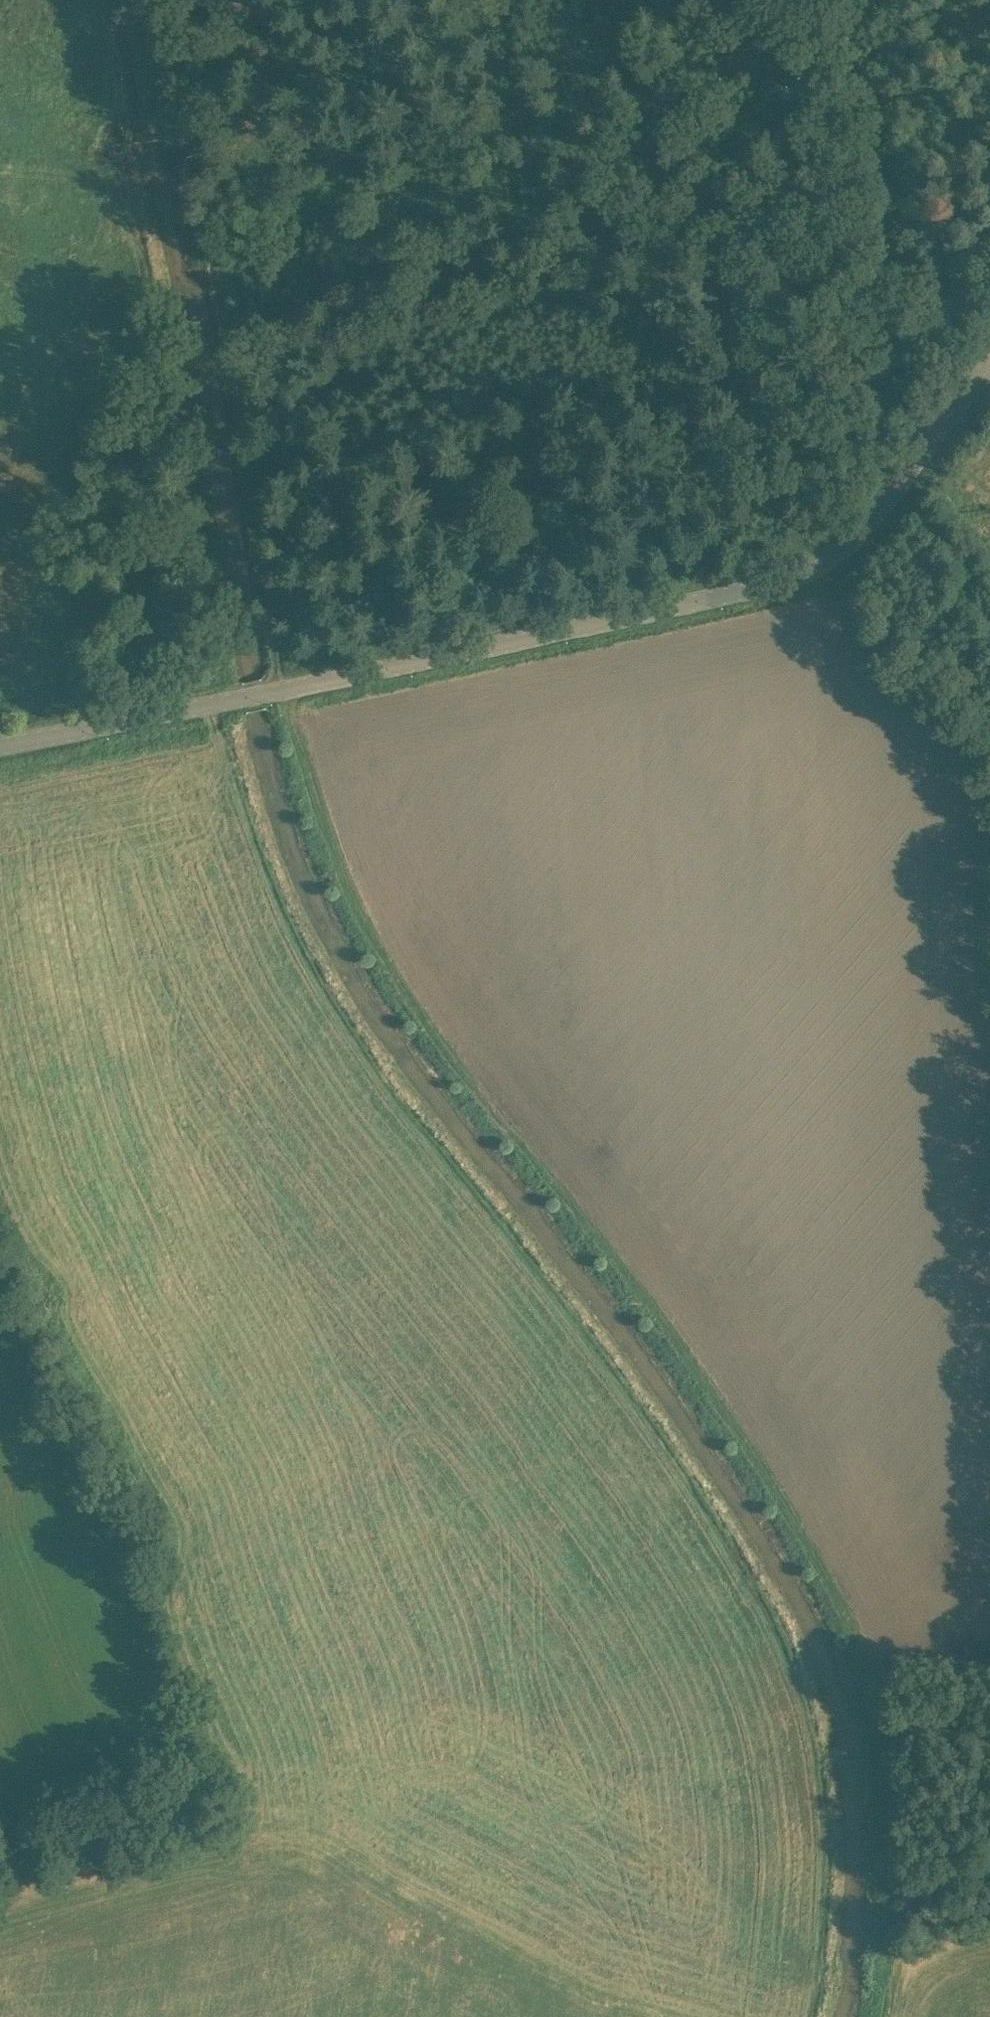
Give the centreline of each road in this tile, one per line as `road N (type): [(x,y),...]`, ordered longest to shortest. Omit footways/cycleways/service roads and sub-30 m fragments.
road 1 (tertiary): [(0,745),(789,579),(834,556),(869,521),(989,363)]
road 2 (track): [(989,582),(893,488)]

